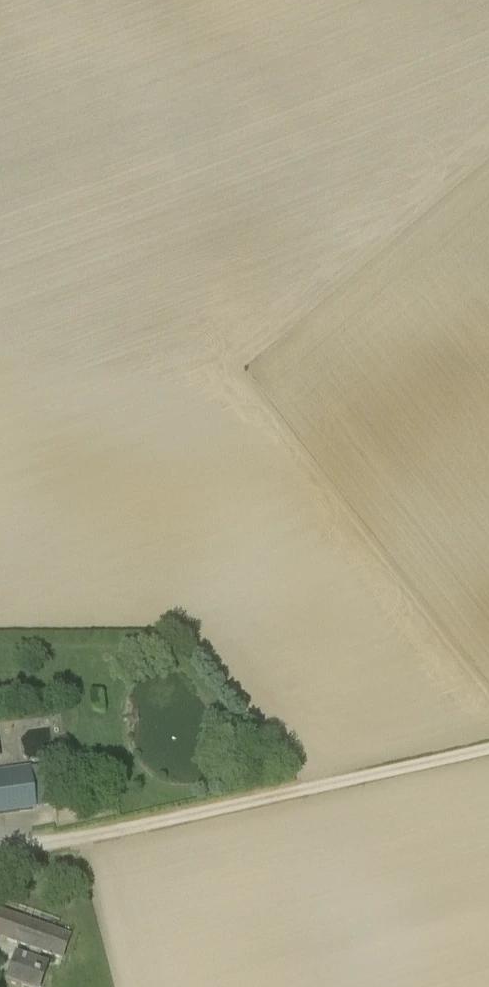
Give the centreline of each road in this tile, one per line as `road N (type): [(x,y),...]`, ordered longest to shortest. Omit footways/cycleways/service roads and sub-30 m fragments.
road 1 (track): [(60,841),(488,748)]

